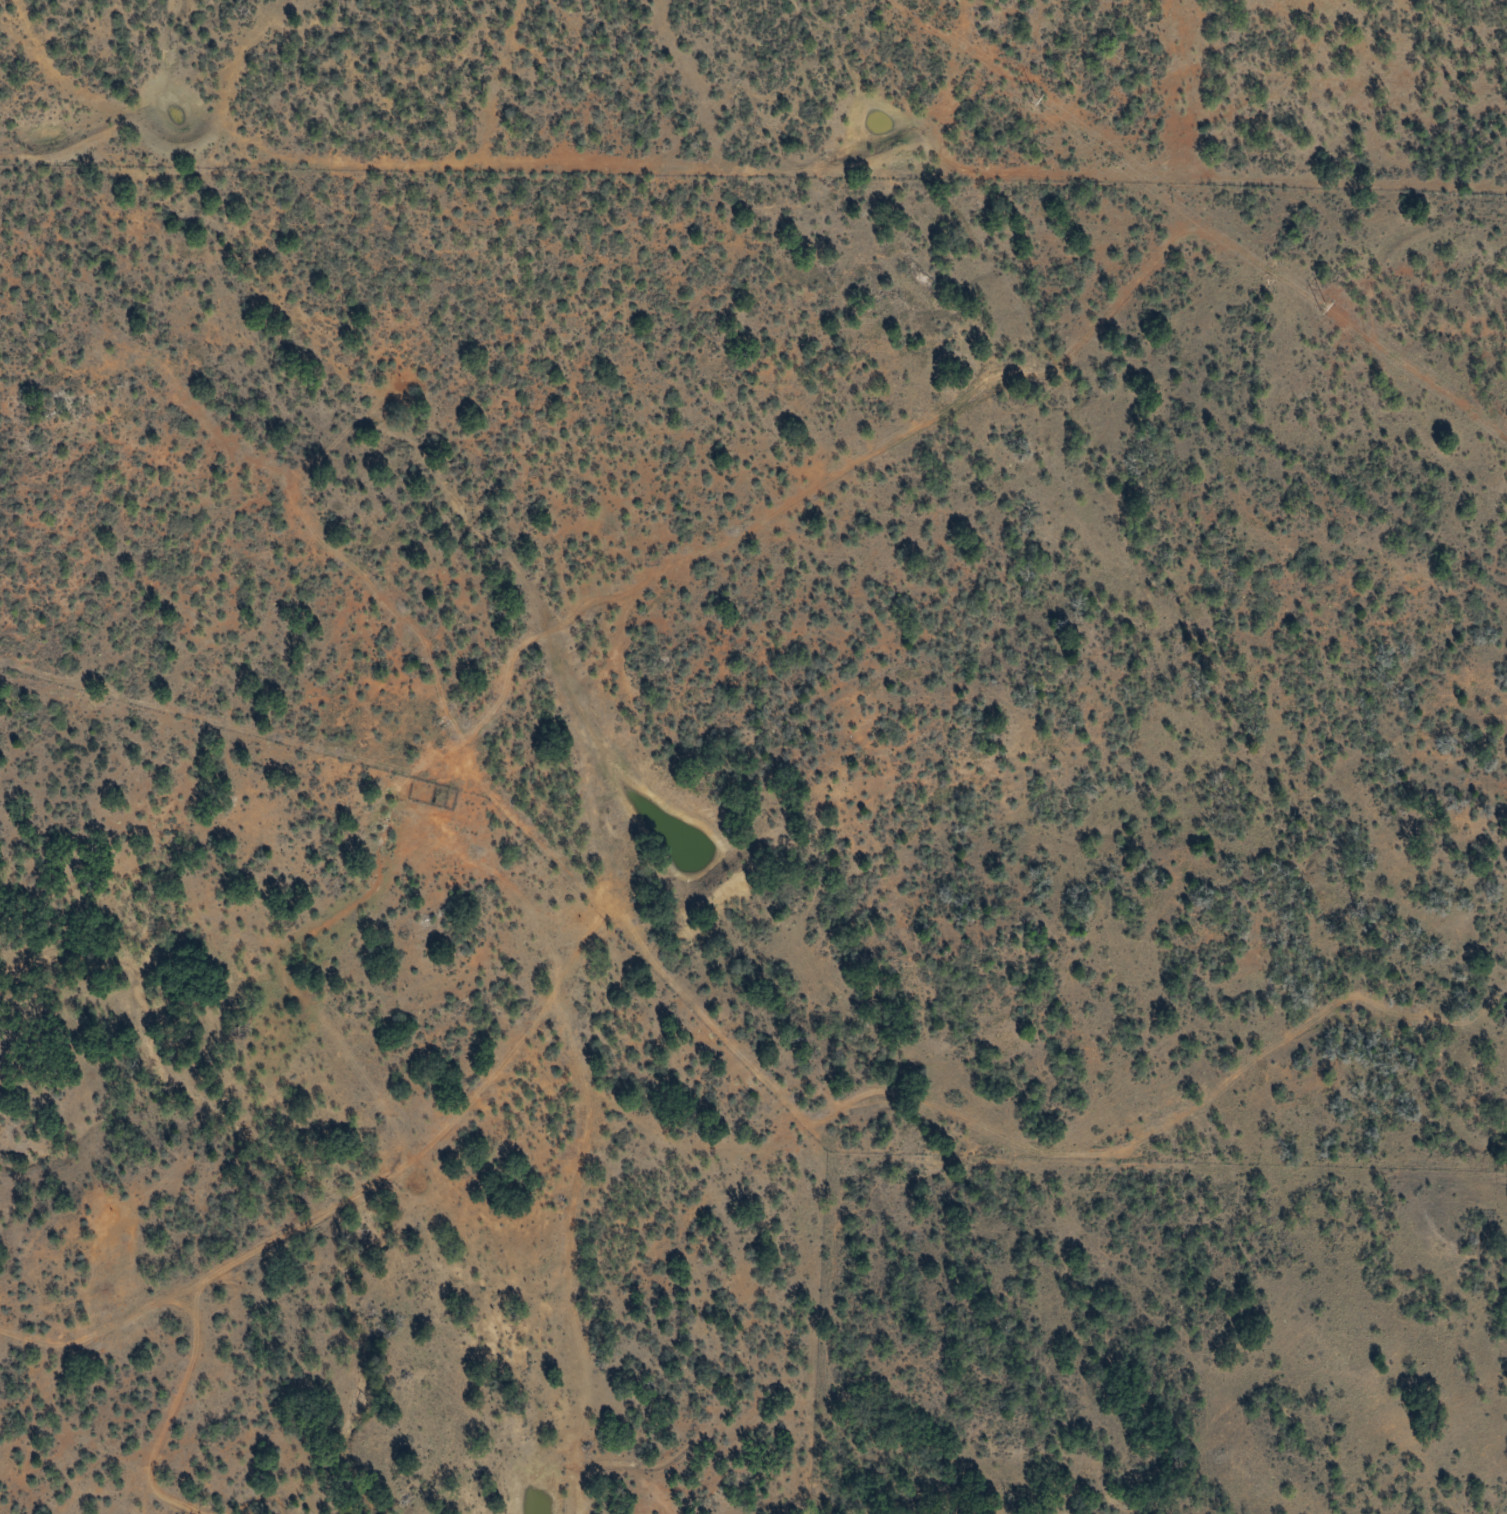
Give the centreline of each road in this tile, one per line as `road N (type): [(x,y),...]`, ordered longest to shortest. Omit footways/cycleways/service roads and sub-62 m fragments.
road 1 (residential): [(0,1327),(88,1320),(459,1161),(533,1052),(582,928)]

